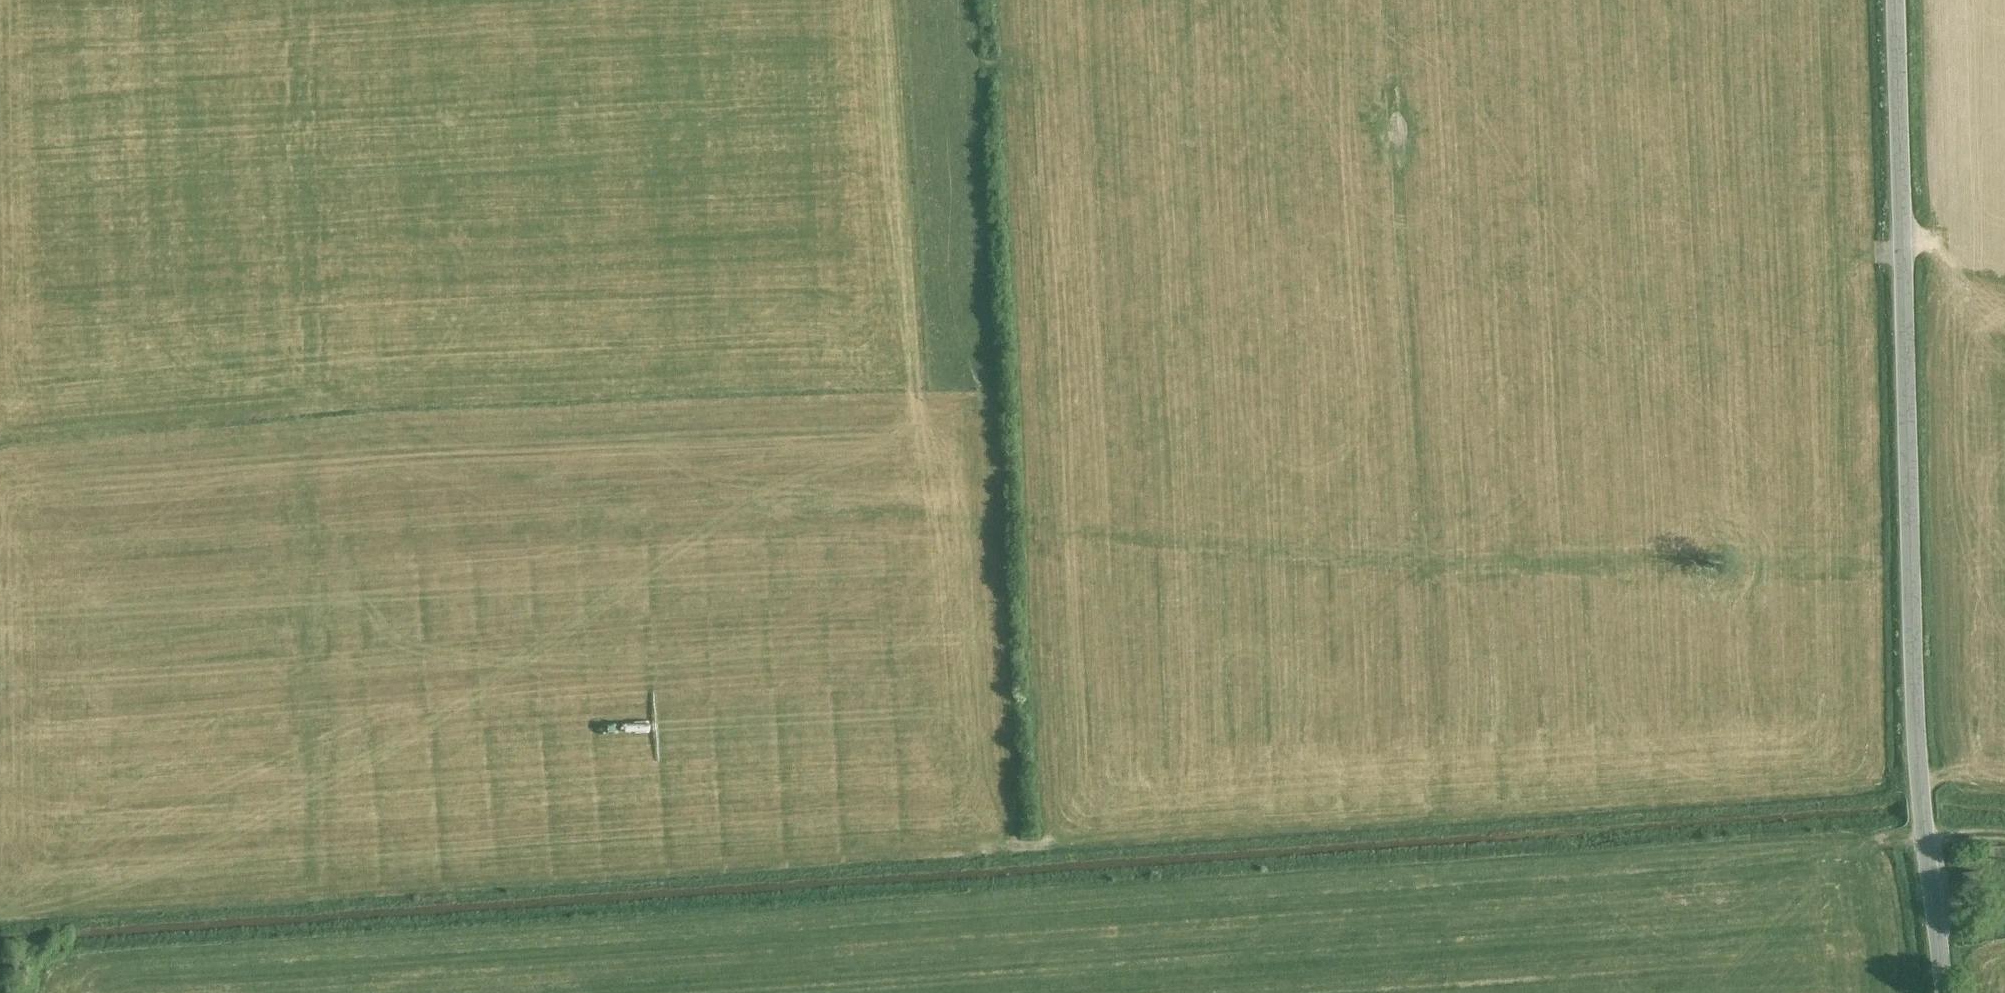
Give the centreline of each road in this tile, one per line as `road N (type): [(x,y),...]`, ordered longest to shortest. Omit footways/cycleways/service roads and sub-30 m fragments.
road 1 (tertiary): [(1900,0),(1917,672),(1950,992)]

